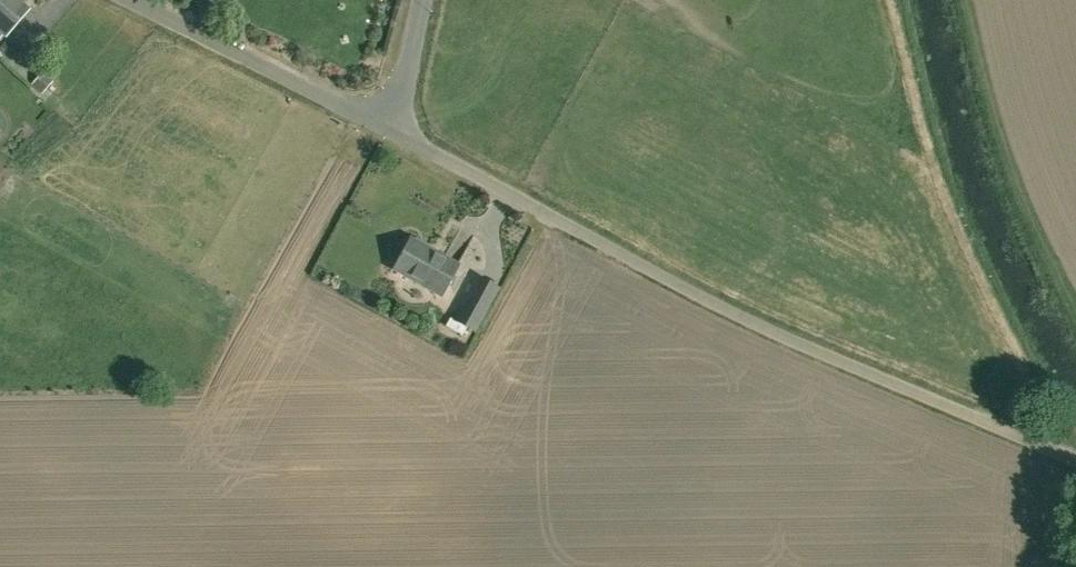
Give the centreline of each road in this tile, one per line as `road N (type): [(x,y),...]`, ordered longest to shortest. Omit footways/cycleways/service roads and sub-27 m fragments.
road 1 (unclassified): [(1075,461),(858,371),(392,133)]
road 2 (unclassified): [(392,133),(129,0)]
road 3 (unclassified): [(392,133),(423,0)]

